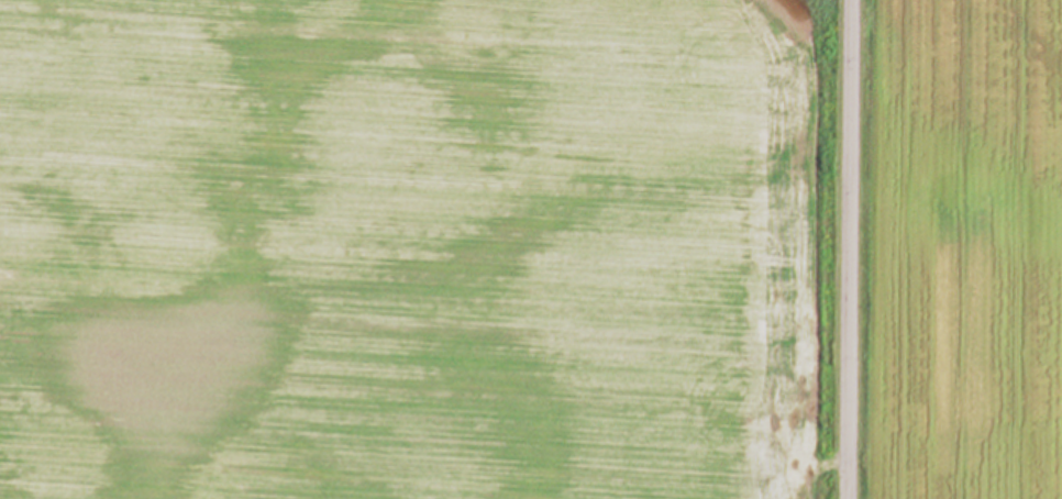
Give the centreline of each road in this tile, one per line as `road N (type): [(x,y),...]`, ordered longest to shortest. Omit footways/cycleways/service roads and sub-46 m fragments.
road 1 (residential): [(845,498),(848,0)]

